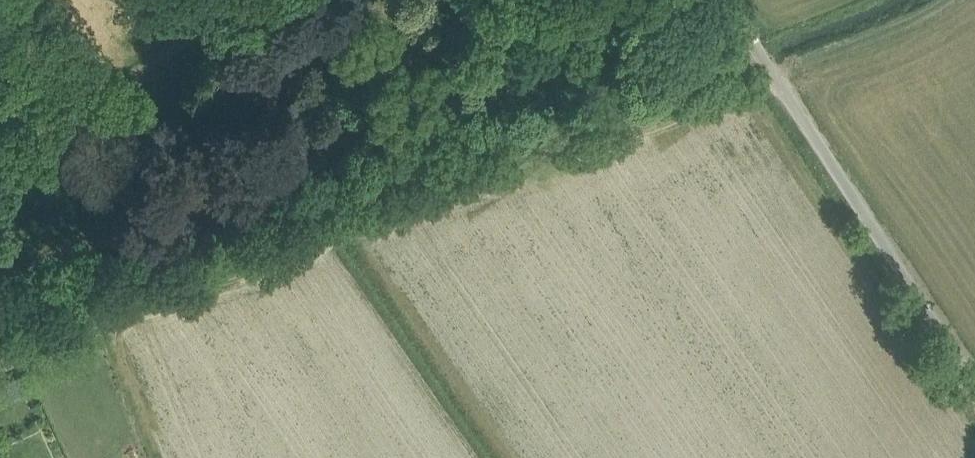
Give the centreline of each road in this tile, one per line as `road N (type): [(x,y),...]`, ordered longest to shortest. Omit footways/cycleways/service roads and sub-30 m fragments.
road 1 (unclassified): [(974,387),(726,0)]

